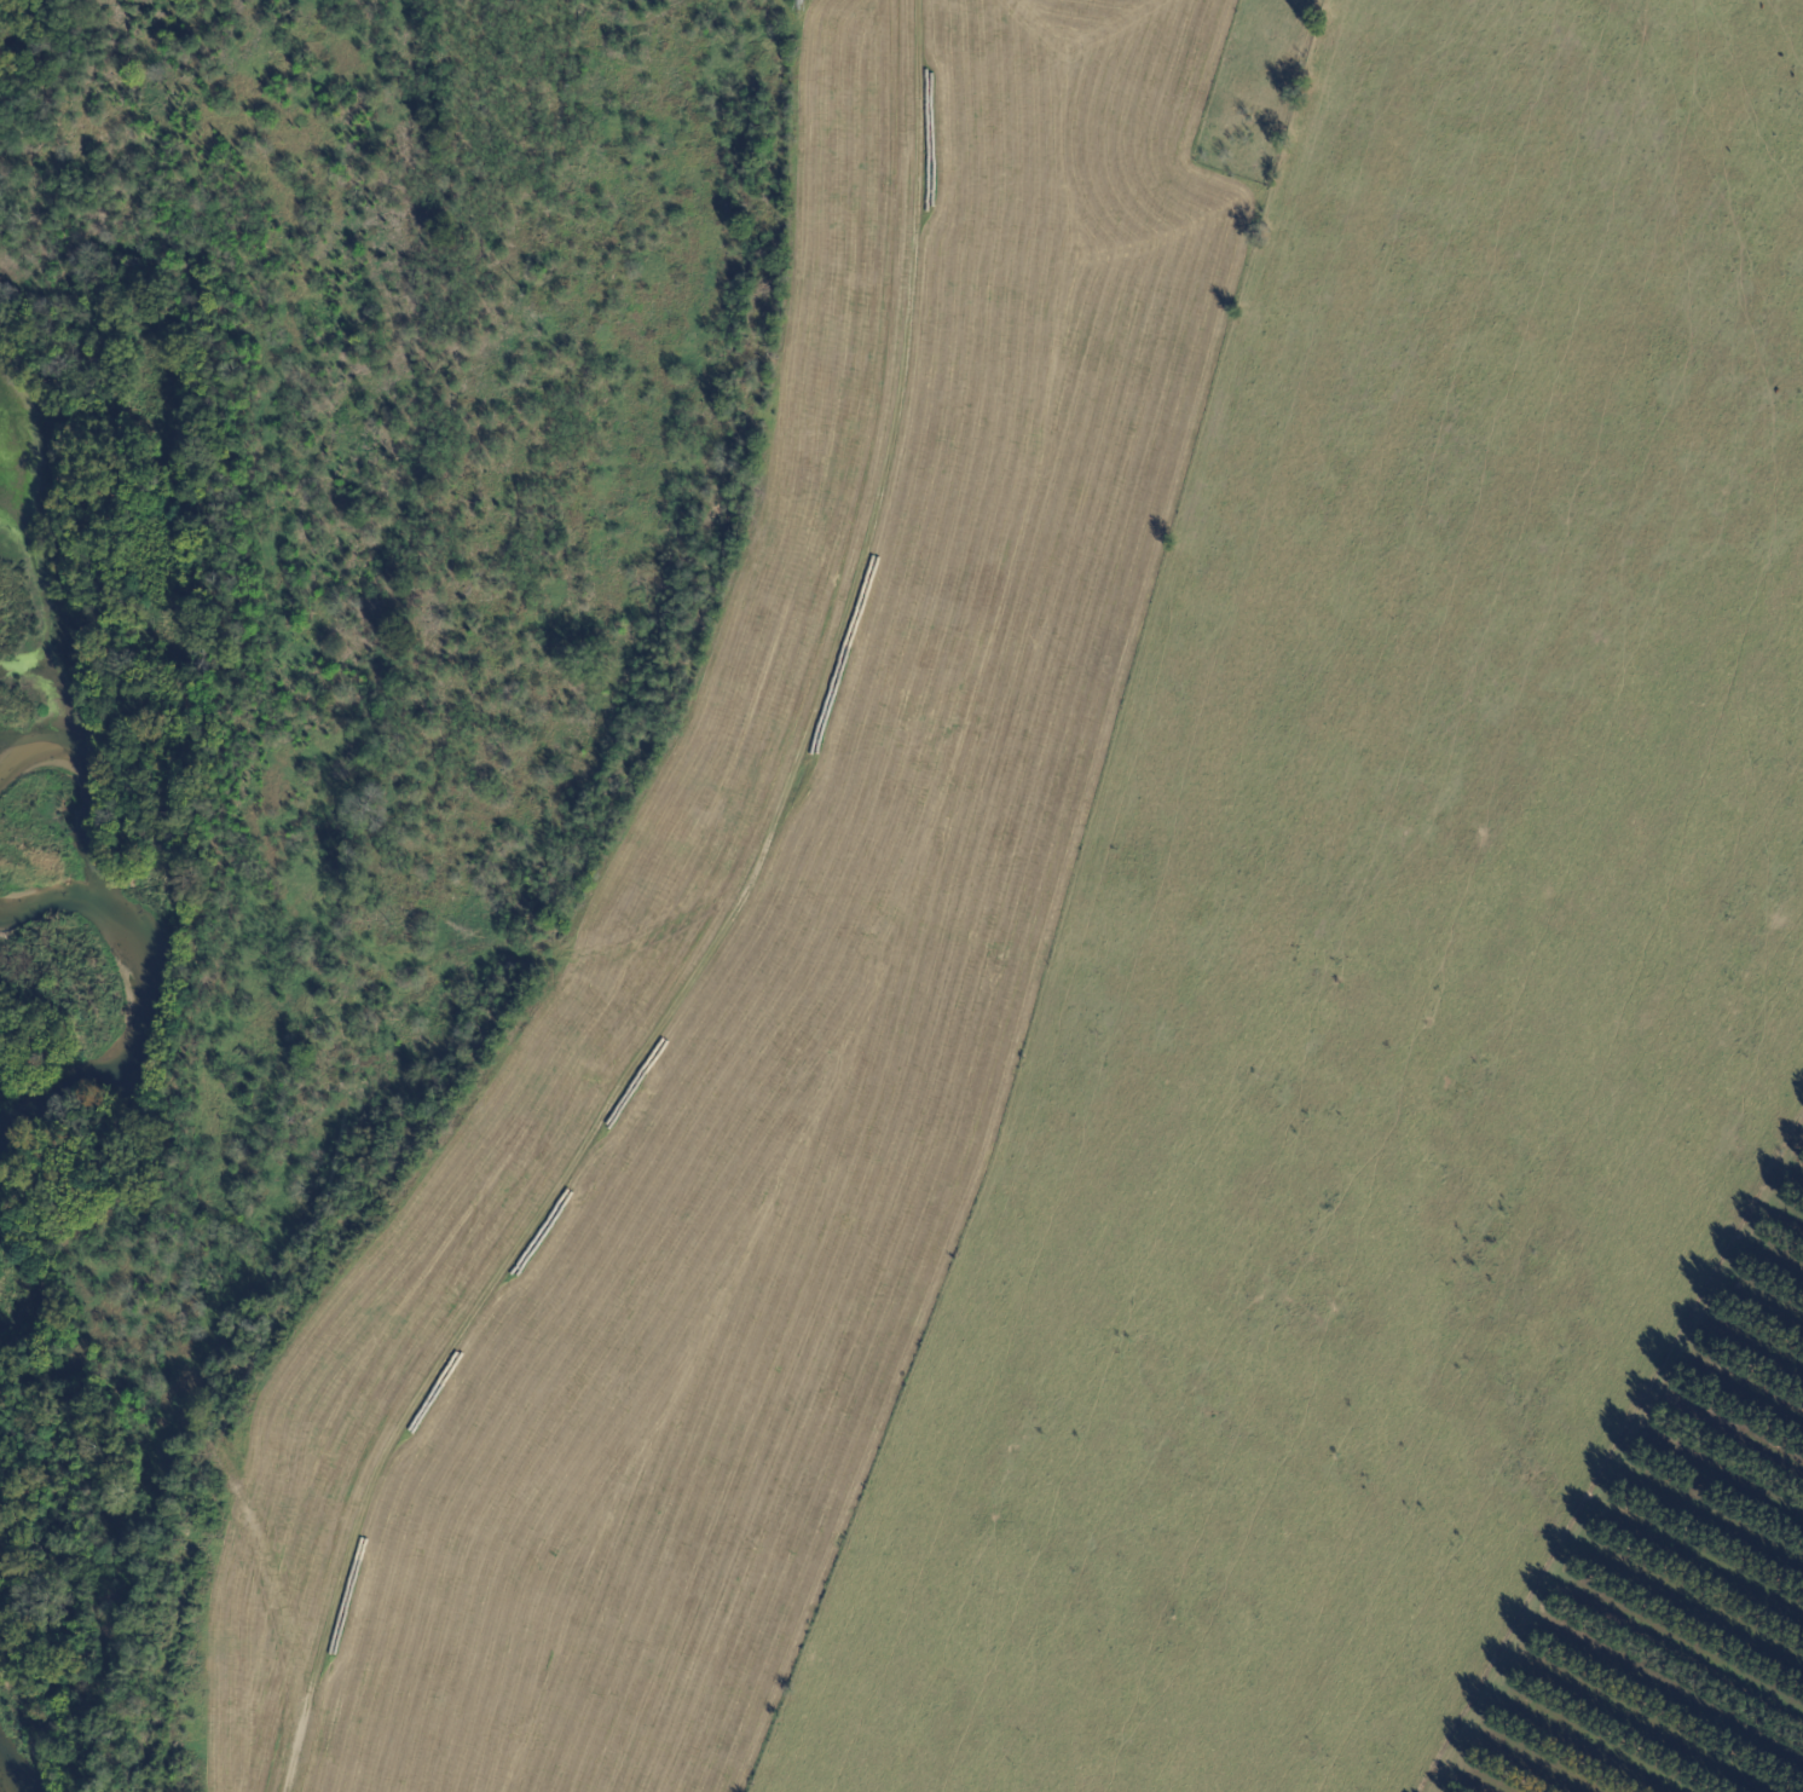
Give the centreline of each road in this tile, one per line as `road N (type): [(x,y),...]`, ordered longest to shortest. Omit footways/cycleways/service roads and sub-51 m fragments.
road 1 (track): [(289,1791),(362,1511),(395,1433),(751,891),(840,636),(901,405),(918,226),(914,0)]

